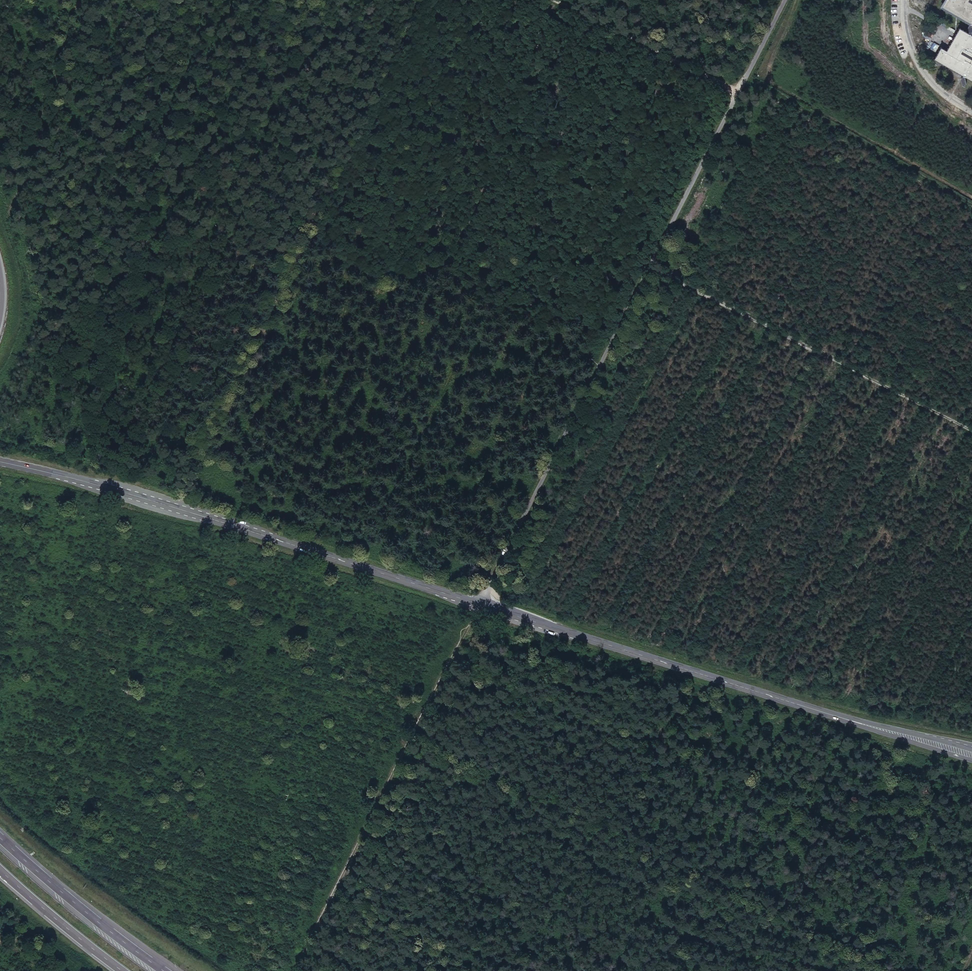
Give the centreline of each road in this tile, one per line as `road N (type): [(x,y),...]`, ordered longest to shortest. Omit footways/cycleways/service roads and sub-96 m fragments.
road 1 (secondary): [(971,755),(189,509),(0,463)]
road 2 (track): [(0,596),(415,727),(901,970)]
road 3 (track): [(421,0),(206,448)]
road 4 (track): [(482,605),(359,828),(296,970)]
road 5 (track): [(650,267),(971,429)]
road 6 (motorway): [(165,970),(0,838)]
road 7 (track): [(740,91),(553,0)]
road 8 (motorway): [(0,870),(123,970)]

